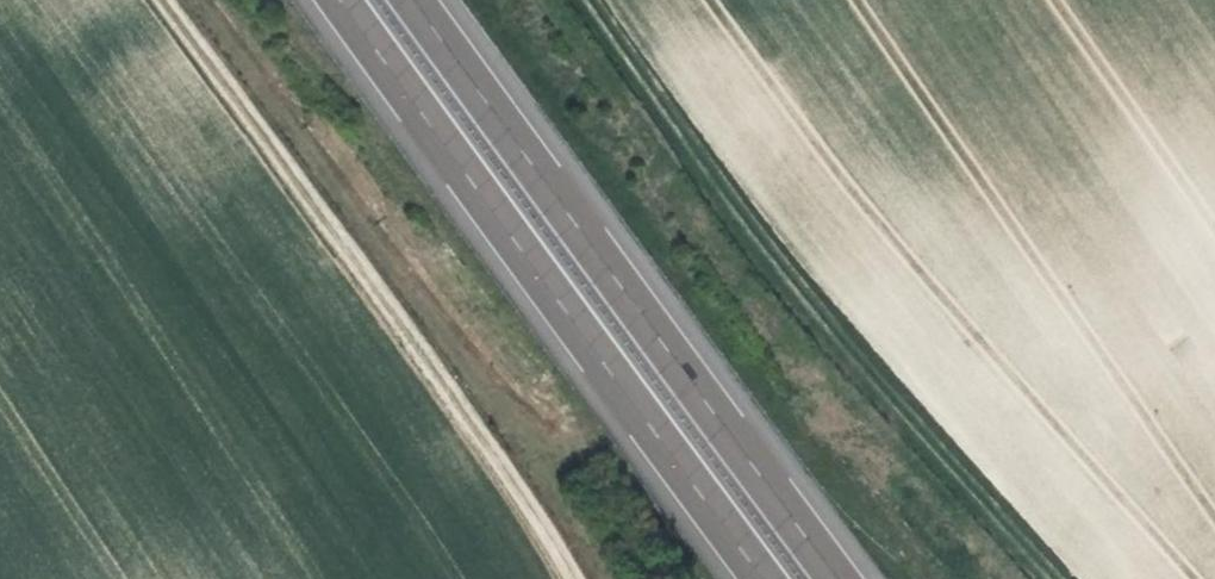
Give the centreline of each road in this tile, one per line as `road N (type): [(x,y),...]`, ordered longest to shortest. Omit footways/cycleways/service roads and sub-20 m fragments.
road 1 (track): [(591,0),(782,275),(1062,578)]
road 2 (motorway): [(852,578),(426,0)]
road 3 (motorway): [(356,0),(776,578)]
road 4 (track): [(170,0),(522,492),(559,578)]

